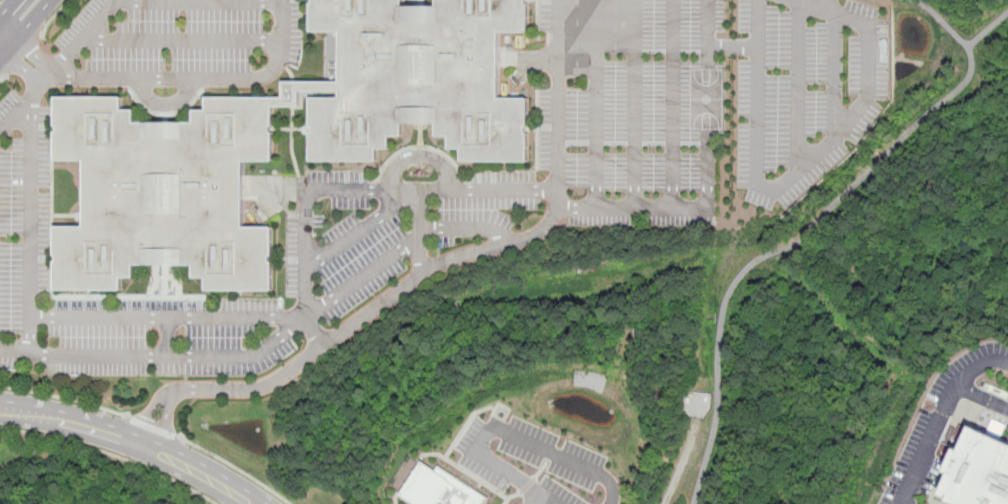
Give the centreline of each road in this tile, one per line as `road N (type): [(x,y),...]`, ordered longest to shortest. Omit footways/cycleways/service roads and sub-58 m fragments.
road 1 (tertiary): [(0,408),(141,442),(255,503)]

